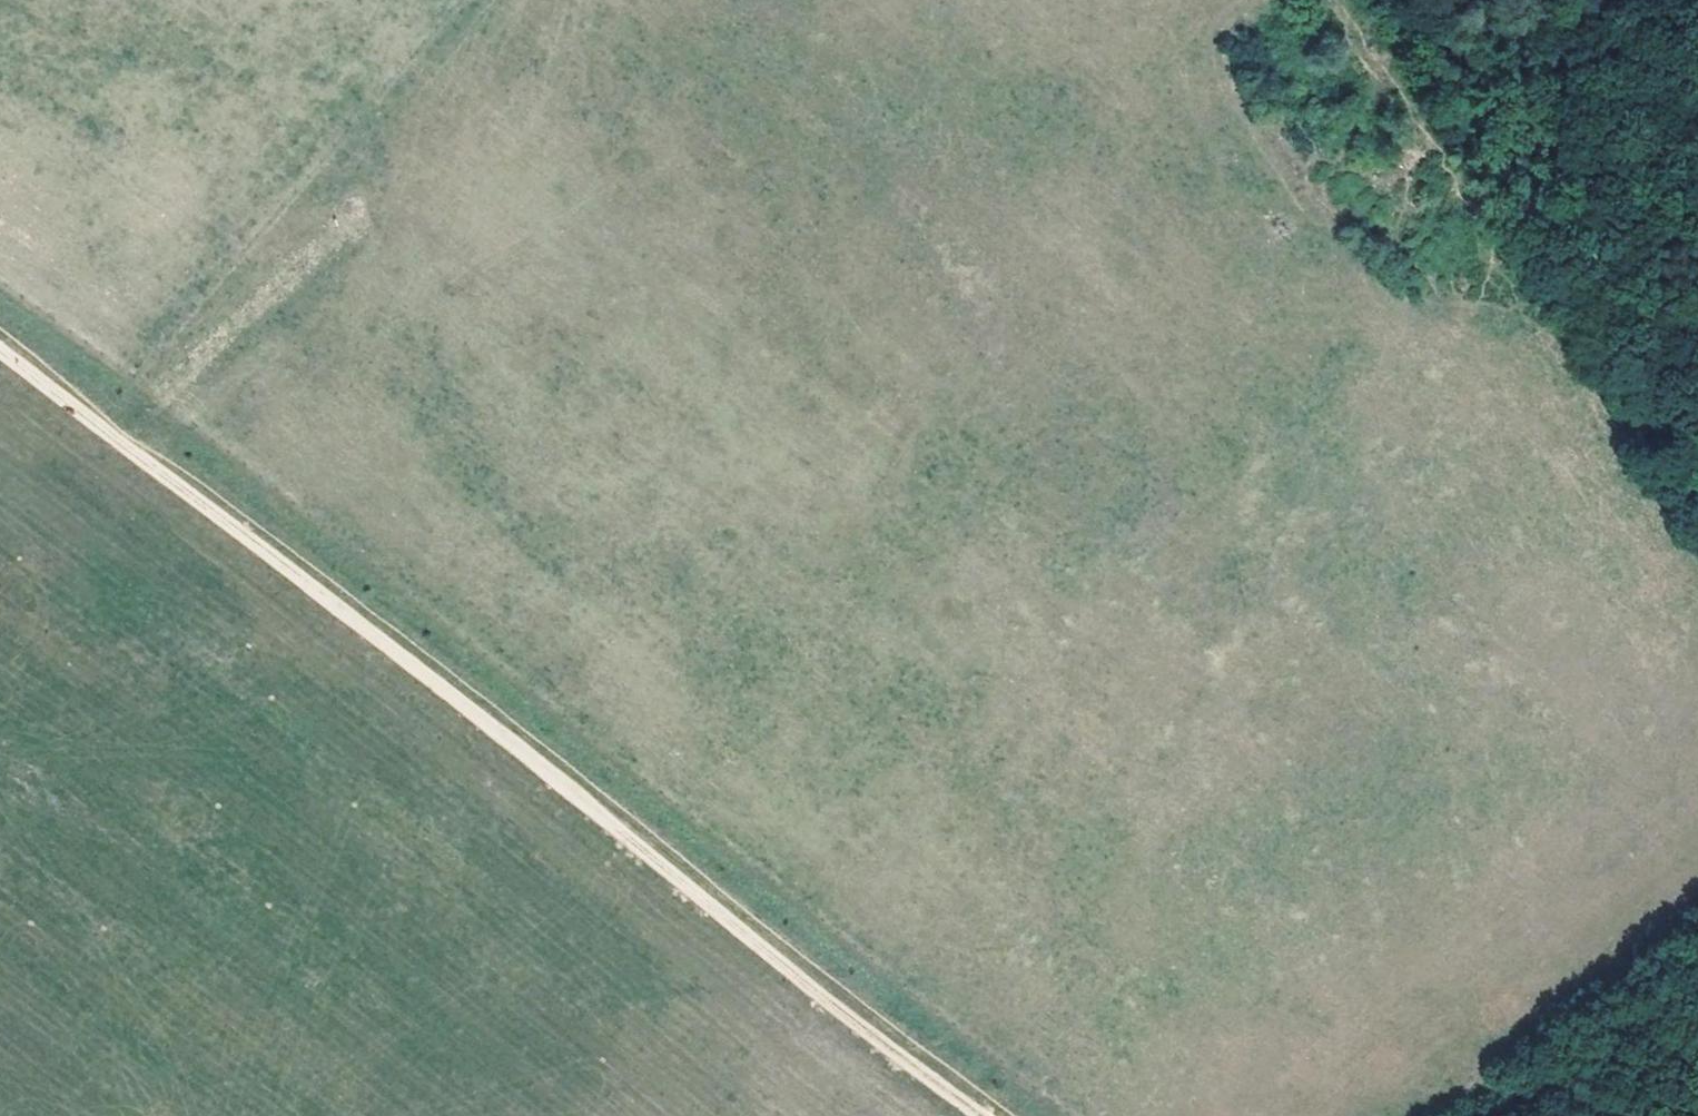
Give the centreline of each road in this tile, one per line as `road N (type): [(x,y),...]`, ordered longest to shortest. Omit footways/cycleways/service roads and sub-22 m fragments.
road 1 (track): [(971,1115),(0,354)]
road 2 (track): [(1697,967),(1544,1115)]

